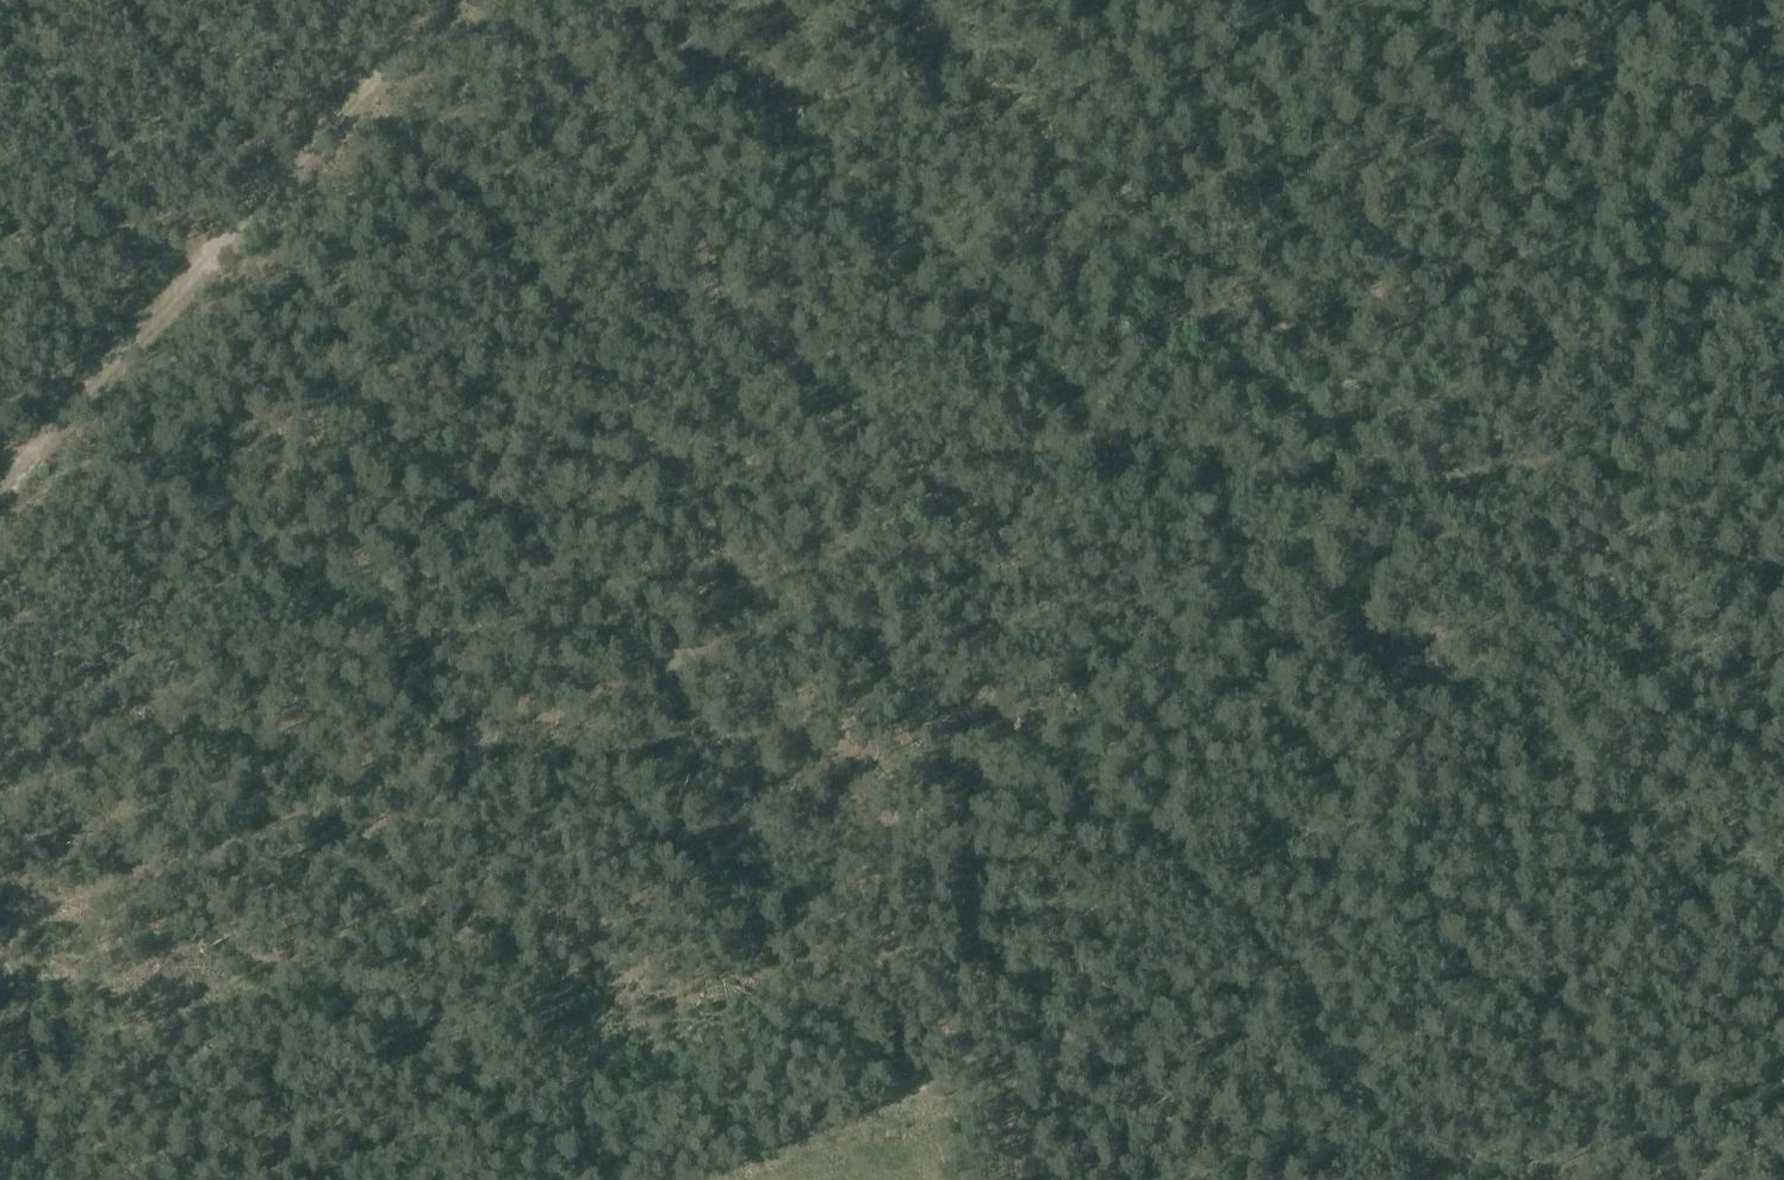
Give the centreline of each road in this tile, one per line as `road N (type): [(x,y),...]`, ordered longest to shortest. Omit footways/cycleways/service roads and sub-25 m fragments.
road 1 (track): [(0,475),(450,0)]

